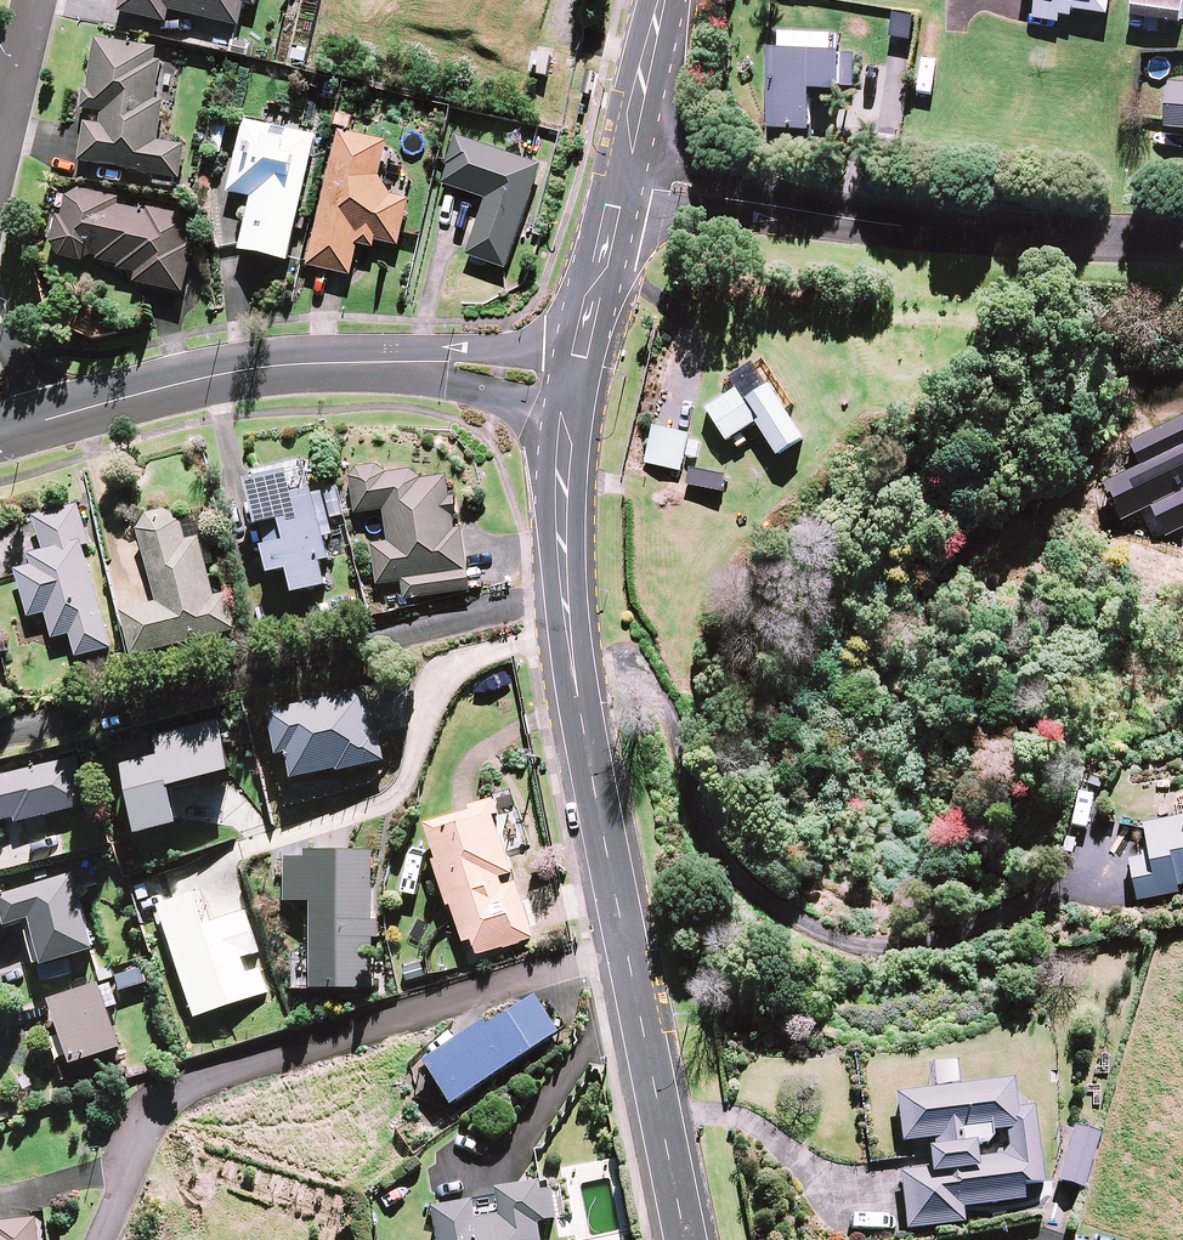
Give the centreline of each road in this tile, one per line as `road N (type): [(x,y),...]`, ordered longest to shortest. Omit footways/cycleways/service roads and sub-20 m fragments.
road 1 (residential): [(109,1239),(175,1090),(235,1053),(628,948)]
road 2 (residential): [(0,732),(562,591)]
road 3 (residential): [(13,429),(270,367),(449,363),(566,380)]
road 4 (residential): [(1182,238),(871,222),(626,188)]
road 5 (tertiary): [(628,948),(562,591)]
road 6 (tertiary): [(685,1239),(628,948)]
road 7 (tertiary): [(562,591),(557,447),(566,380)]
road 8 (tertiary): [(566,380),(585,296),(609,266),(626,188)]
road 9 (tertiary): [(626,188),(666,0)]
road 10 (residential): [(29,0),(0,137)]

